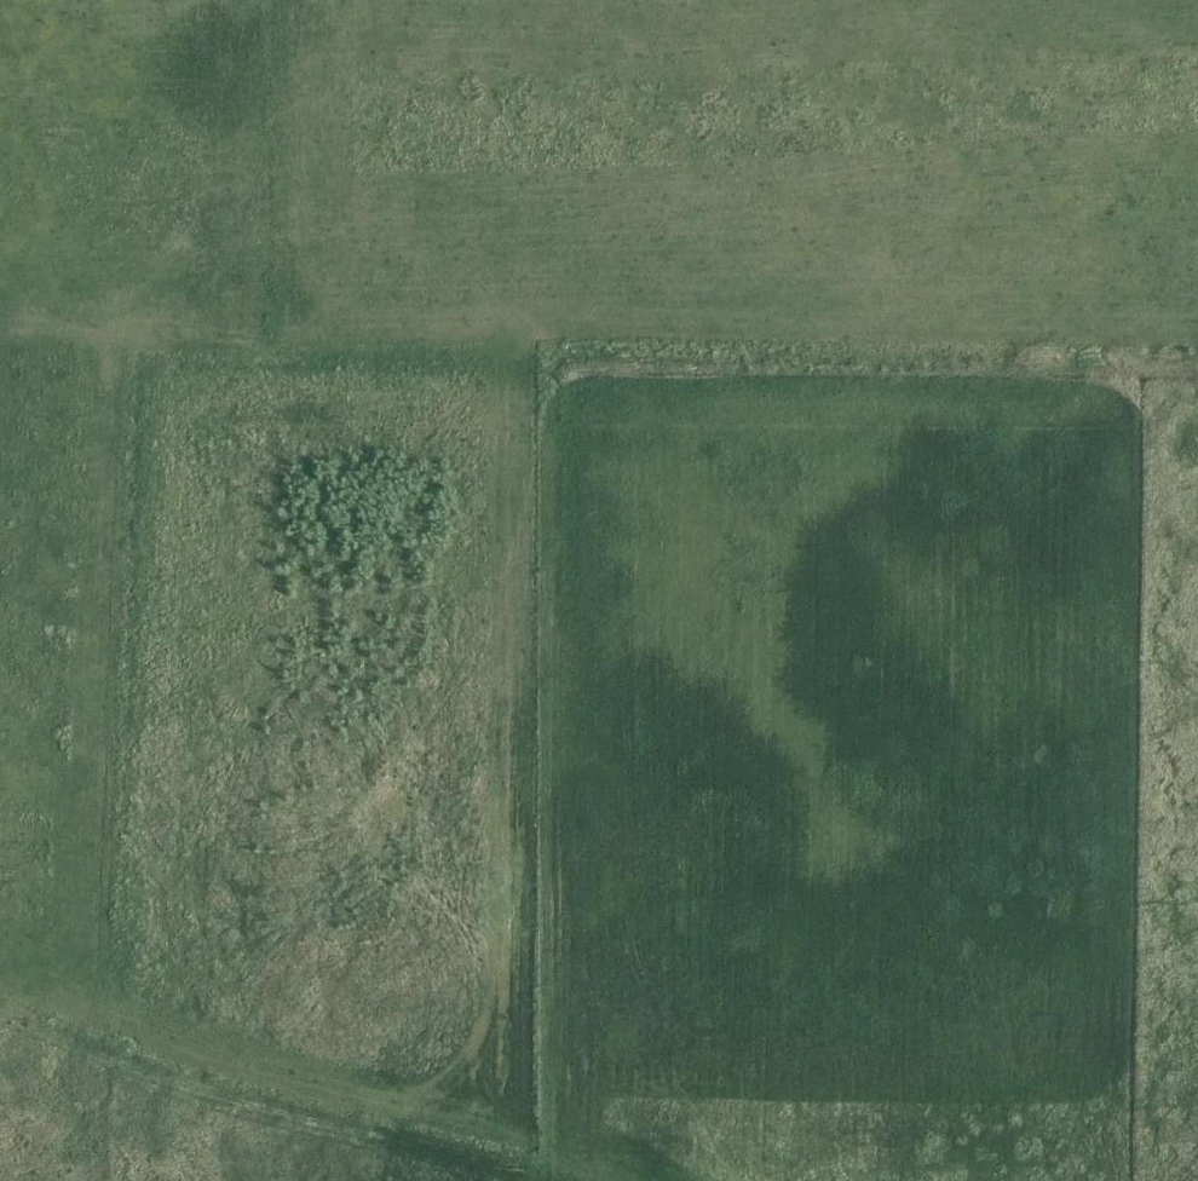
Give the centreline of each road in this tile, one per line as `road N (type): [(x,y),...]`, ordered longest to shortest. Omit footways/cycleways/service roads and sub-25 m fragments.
road 1 (track): [(537,1180),(547,379),(532,357),(277,355)]

